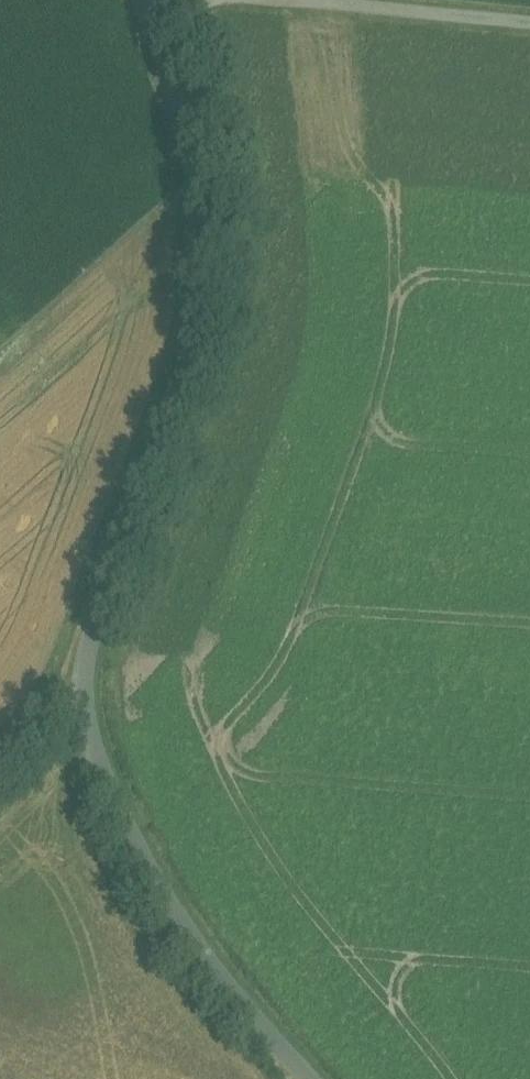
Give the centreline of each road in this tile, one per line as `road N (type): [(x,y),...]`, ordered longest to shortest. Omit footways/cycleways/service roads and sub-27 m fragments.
road 1 (unclassified): [(137,0),(191,166),(197,300),(183,381),(89,642),(87,725),(117,804),(183,922),(308,1078)]
road 2 (track): [(529,25),(261,0)]

